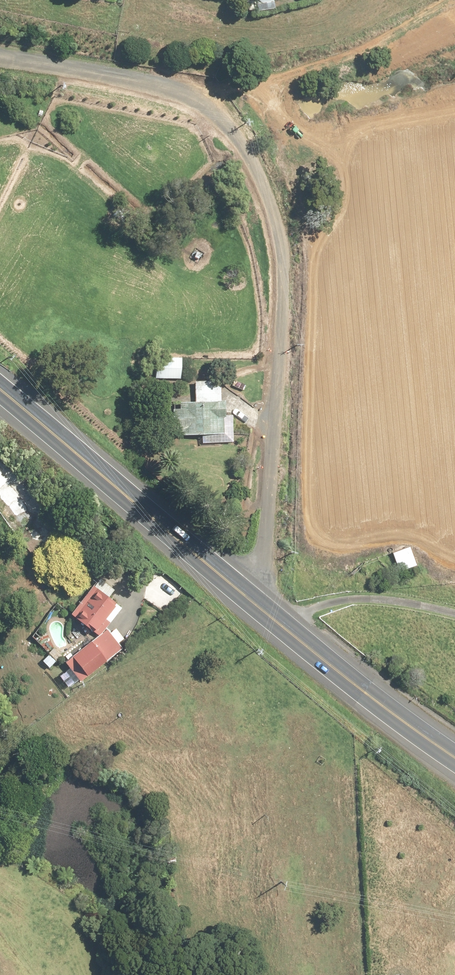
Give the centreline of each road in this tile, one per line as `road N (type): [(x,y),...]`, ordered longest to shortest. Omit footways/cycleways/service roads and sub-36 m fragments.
road 1 (unclassified): [(245,596),(264,554),(274,286),(265,215),(230,137),(202,110),(145,85),(0,58)]
road 2 (primary): [(0,390),(245,596)]
road 3 (primary): [(245,596),(454,758)]

